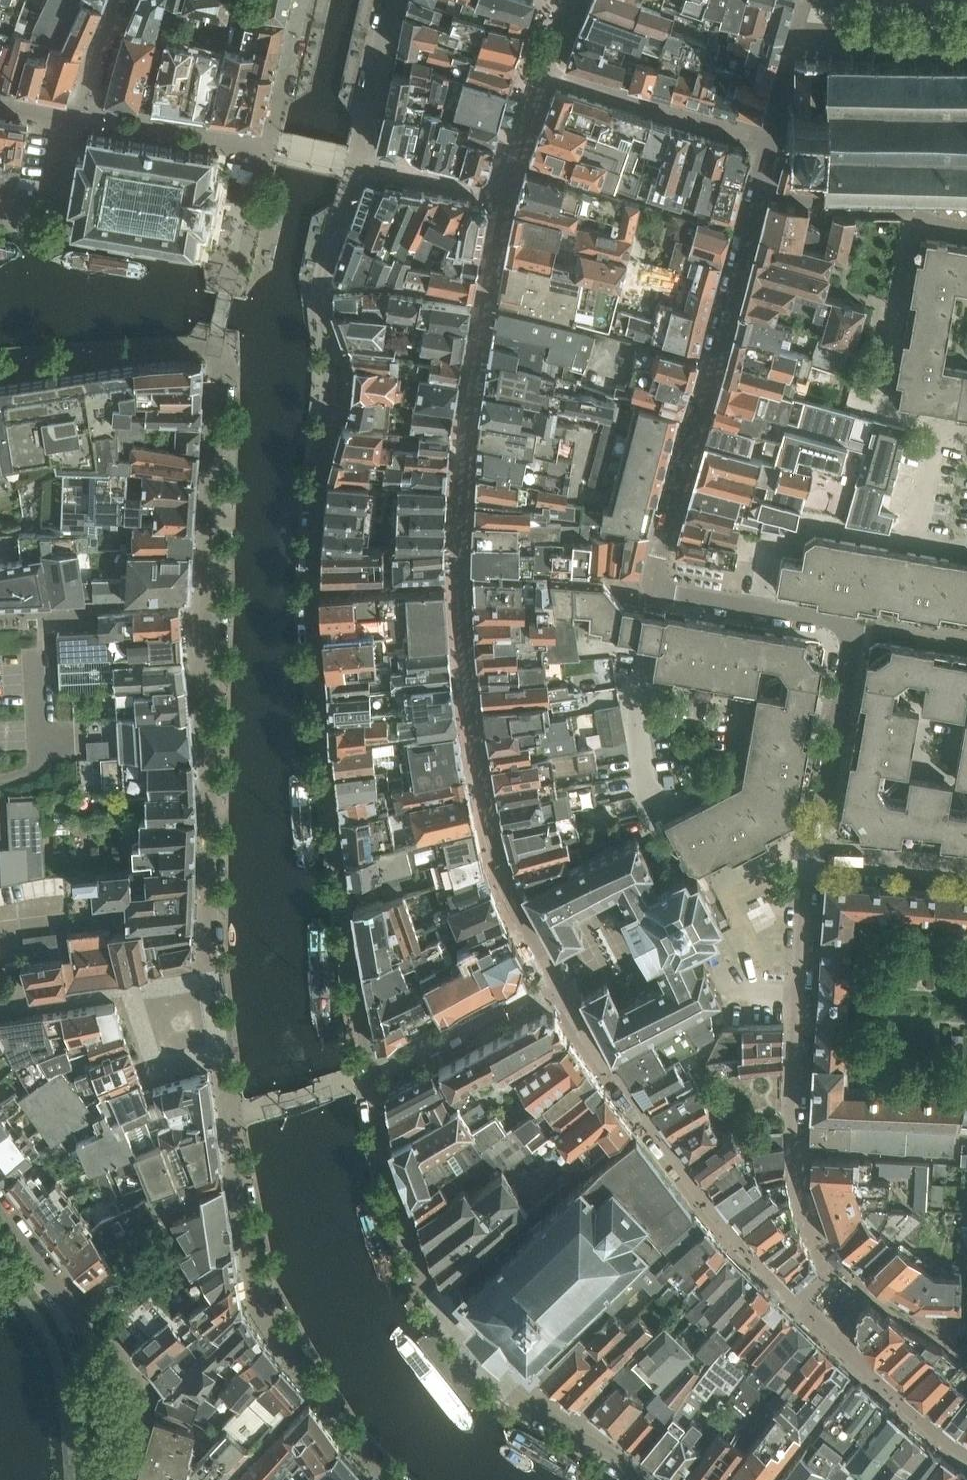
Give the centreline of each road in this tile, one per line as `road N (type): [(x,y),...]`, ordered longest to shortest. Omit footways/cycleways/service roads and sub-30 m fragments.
road 1 (residential): [(647,1479),(474,1356),(403,1244),(326,837),(302,587),(327,356),(320,289),(360,167)]
road 2 (residential): [(228,345),(207,597),(213,982)]
road 3 (residential): [(222,1050),(258,1299),(389,1479)]
road 4 (residential): [(659,587),(853,621),(815,858)]
road 5 (residential): [(759,188),(647,584),(659,587)]
road 6 (residential): [(815,858),(795,1150),(818,1243),(838,1264)]
road 7 (residential): [(770,139),(542,70),(564,0)]
road 8 (unclassified): [(0,1215),(84,1333),(106,1479)]
road 9 (residential): [(661,801),(647,792),(637,692),(659,587)]
road 10 (residential): [(0,363),(214,346)]
road 11 (residential): [(966,219),(829,206),(759,188)]
road 12 (residential): [(360,167),(395,0)]
road 13 (residential): [(302,0),(270,149)]
road 14 (unclassified): [(966,872),(815,858)]
road 15 (residential): [(0,1009),(144,990)]
road 16 (residential): [(805,0),(770,139)]
road 17 (residential): [(144,990),(163,1063),(222,1050)]
road 18 (residential): [(75,124),(120,0)]

